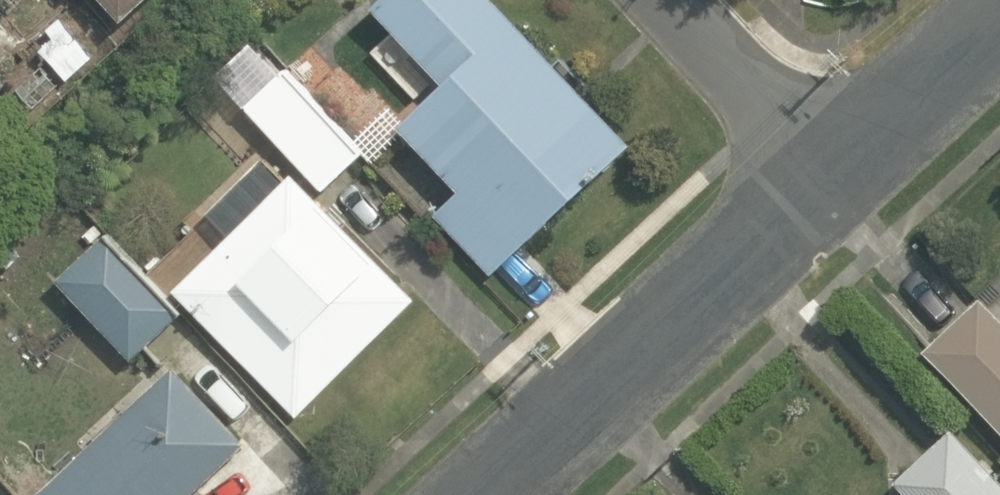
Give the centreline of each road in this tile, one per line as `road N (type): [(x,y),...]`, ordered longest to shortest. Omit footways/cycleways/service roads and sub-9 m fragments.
road 1 (residential): [(501,494),(837,169)]
road 2 (residential): [(678,0),(837,169)]
road 3 (residential): [(837,169),(999,19)]

